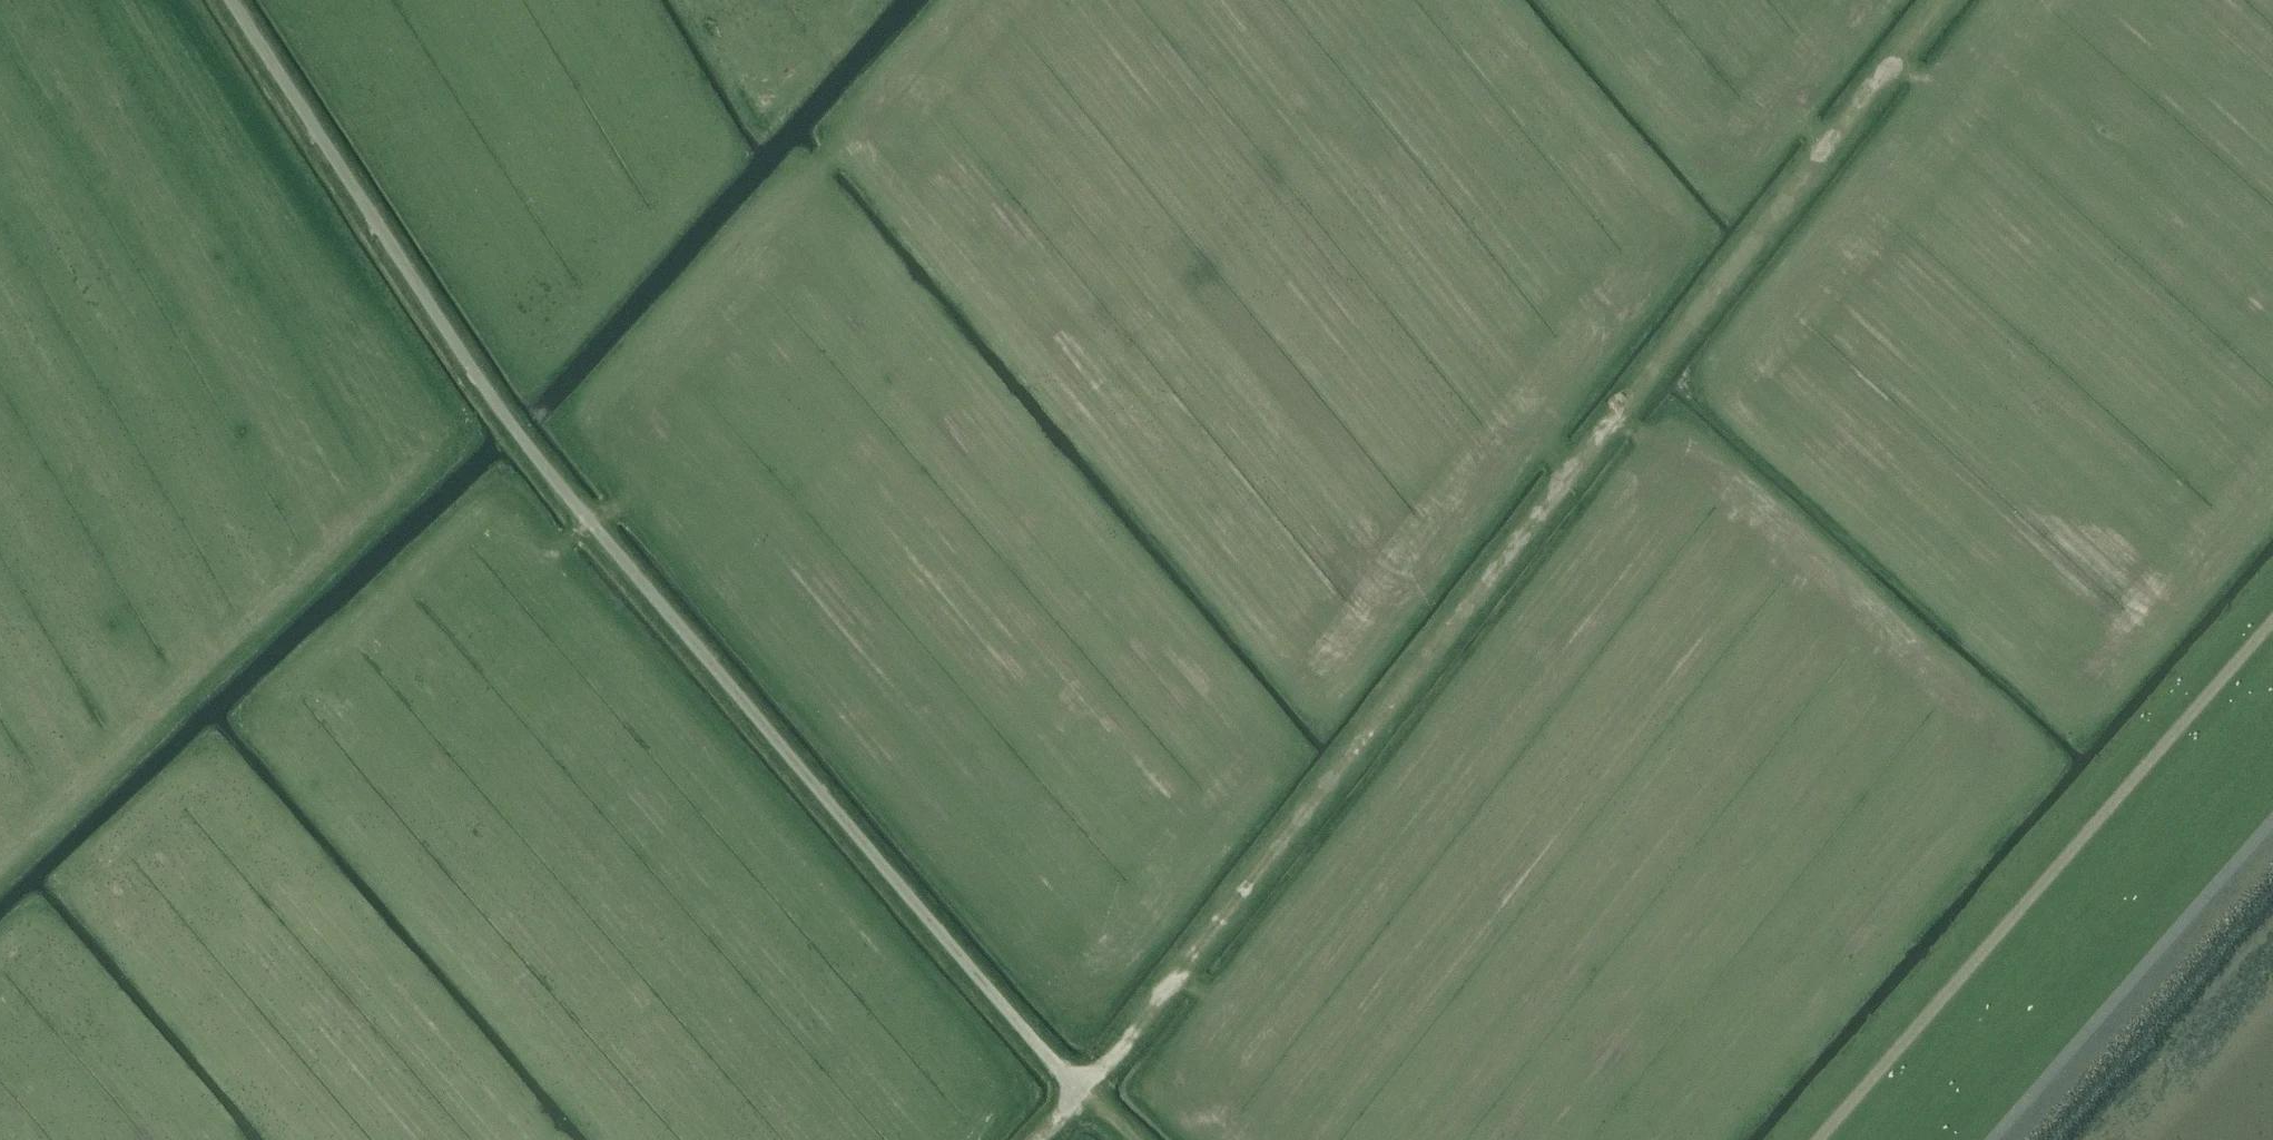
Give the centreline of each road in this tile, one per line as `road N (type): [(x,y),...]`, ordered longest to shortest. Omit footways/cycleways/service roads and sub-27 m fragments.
road 1 (track): [(1080,1094),(1943,0)]
road 2 (unclassified): [(1080,1094),(519,435),(230,0)]

